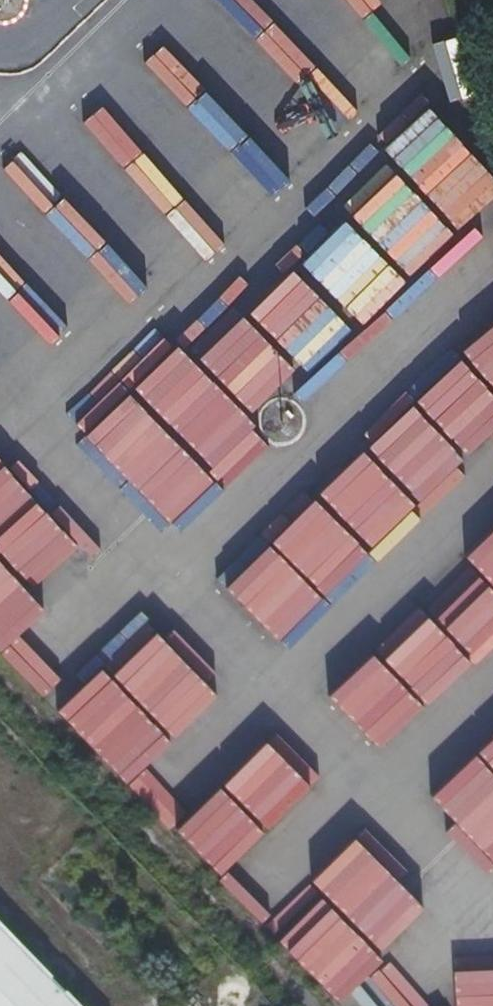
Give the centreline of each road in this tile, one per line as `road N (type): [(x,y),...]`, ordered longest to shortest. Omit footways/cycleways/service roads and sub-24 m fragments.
road 1 (unclassified): [(170,864),(310,1005)]

